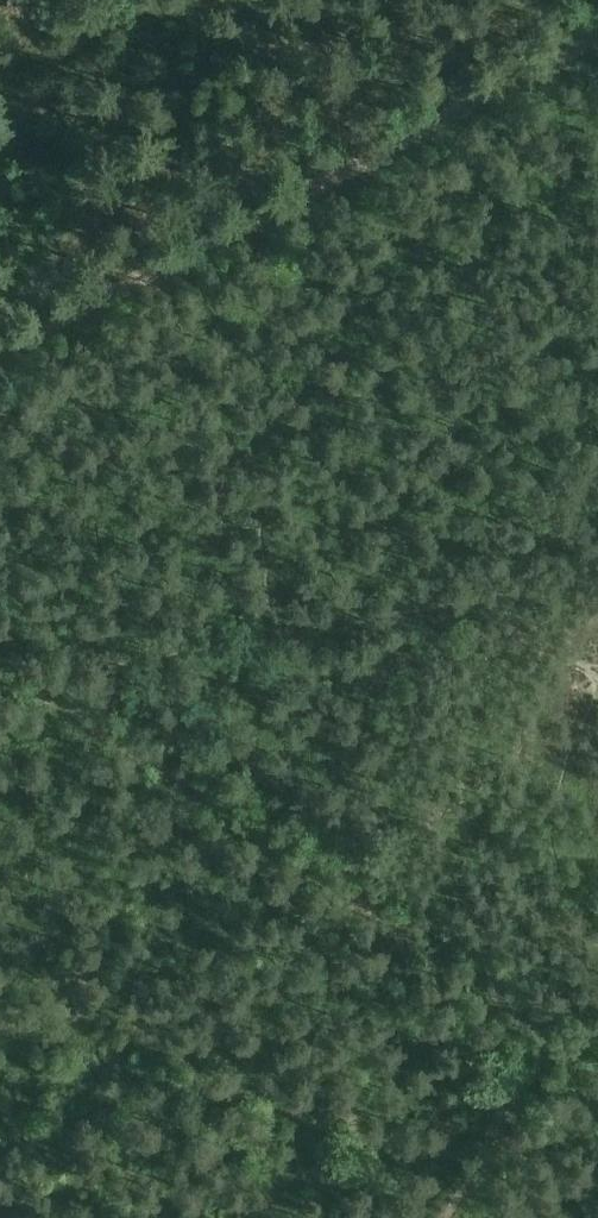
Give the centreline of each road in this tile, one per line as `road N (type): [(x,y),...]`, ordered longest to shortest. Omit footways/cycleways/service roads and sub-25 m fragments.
road 1 (track): [(0,684),(33,690),(57,714),(597,1064)]
road 2 (track): [(597,30),(0,353)]
road 3 (track): [(33,690),(76,673),(265,651),(597,558)]
road 4 (track): [(448,1217),(535,1065),(545,1030)]

